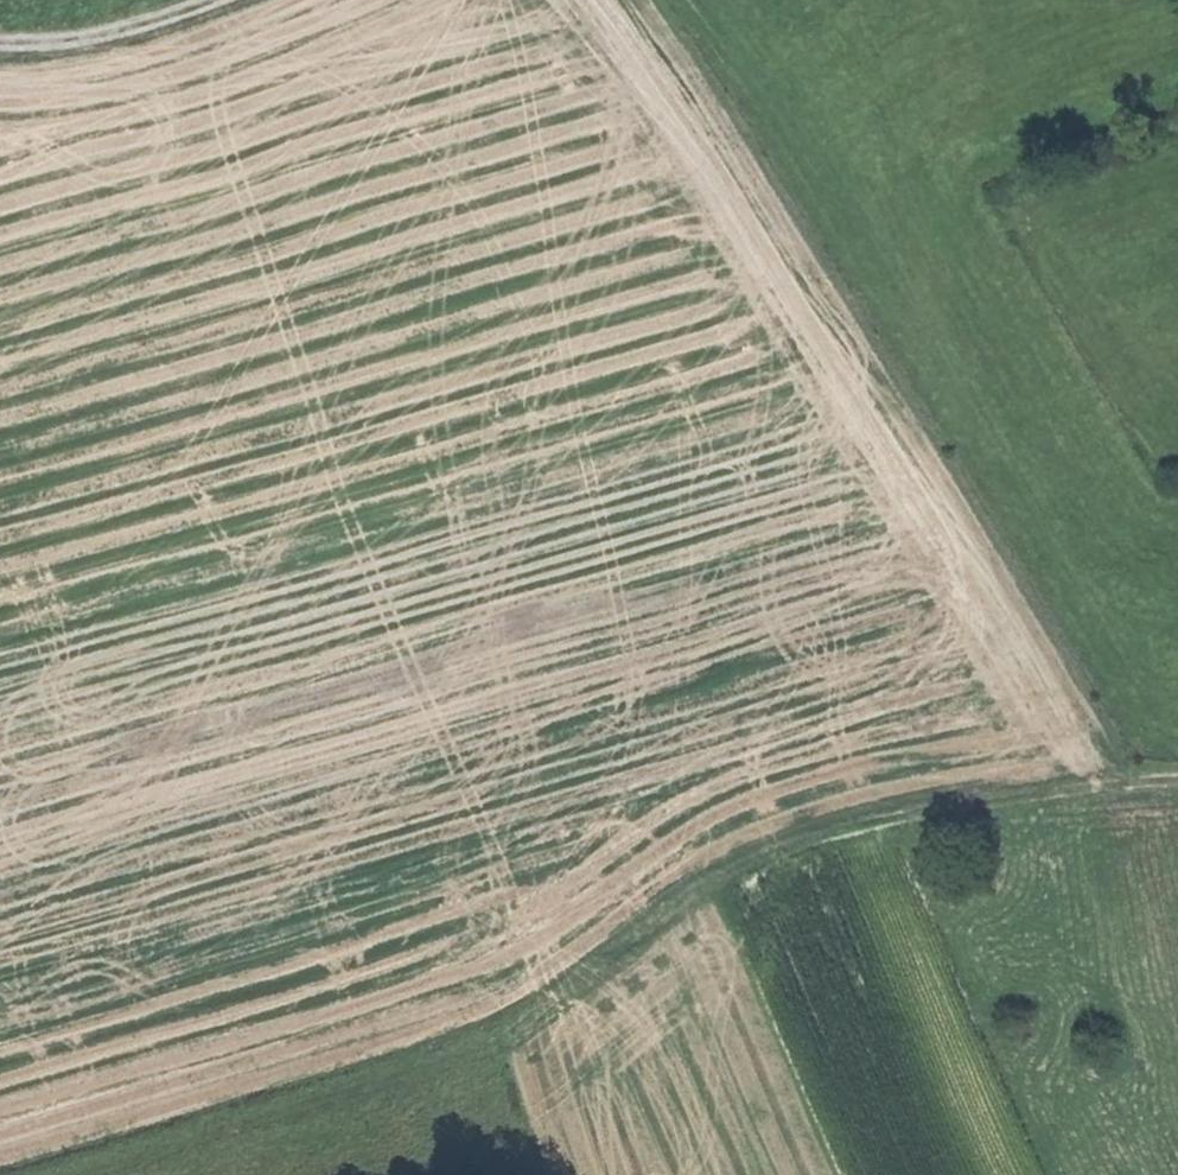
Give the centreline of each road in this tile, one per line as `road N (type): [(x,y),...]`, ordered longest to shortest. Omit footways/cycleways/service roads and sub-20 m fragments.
road 1 (track): [(387,1099),(471,1070),(578,977),(749,860),(855,826),(1067,788),(1177,779)]
road 2 (track): [(0,46),(79,43),(229,0)]

